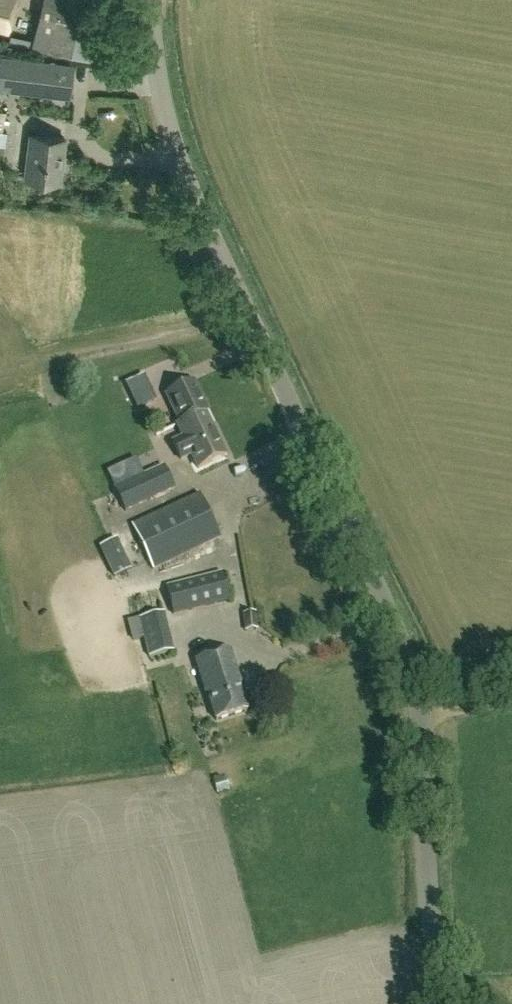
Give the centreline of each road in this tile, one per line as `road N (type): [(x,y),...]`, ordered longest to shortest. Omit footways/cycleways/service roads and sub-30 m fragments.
road 1 (unclassified): [(460,1003),(432,920),(420,699),(407,653),(184,159),(157,0)]

